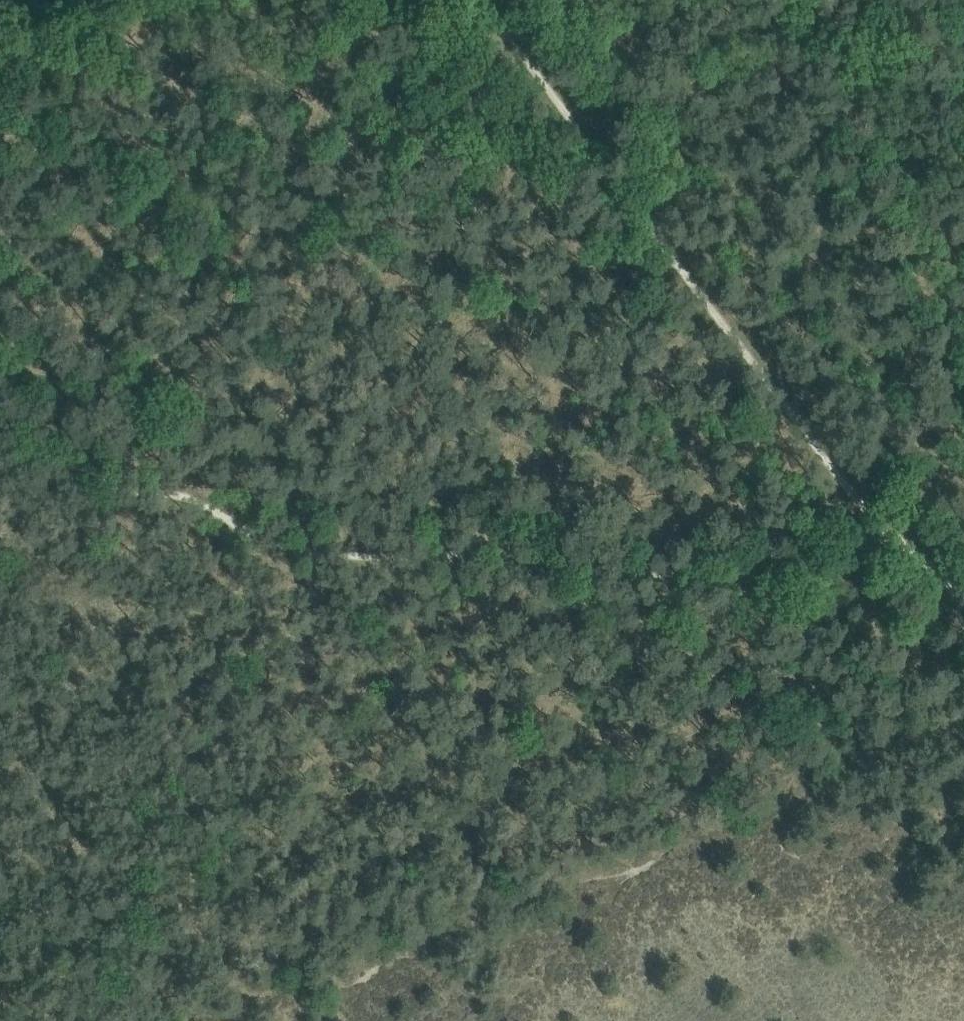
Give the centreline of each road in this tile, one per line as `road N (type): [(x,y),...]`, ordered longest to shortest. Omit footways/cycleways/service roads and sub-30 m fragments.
road 1 (track): [(0,67),(189,0)]

